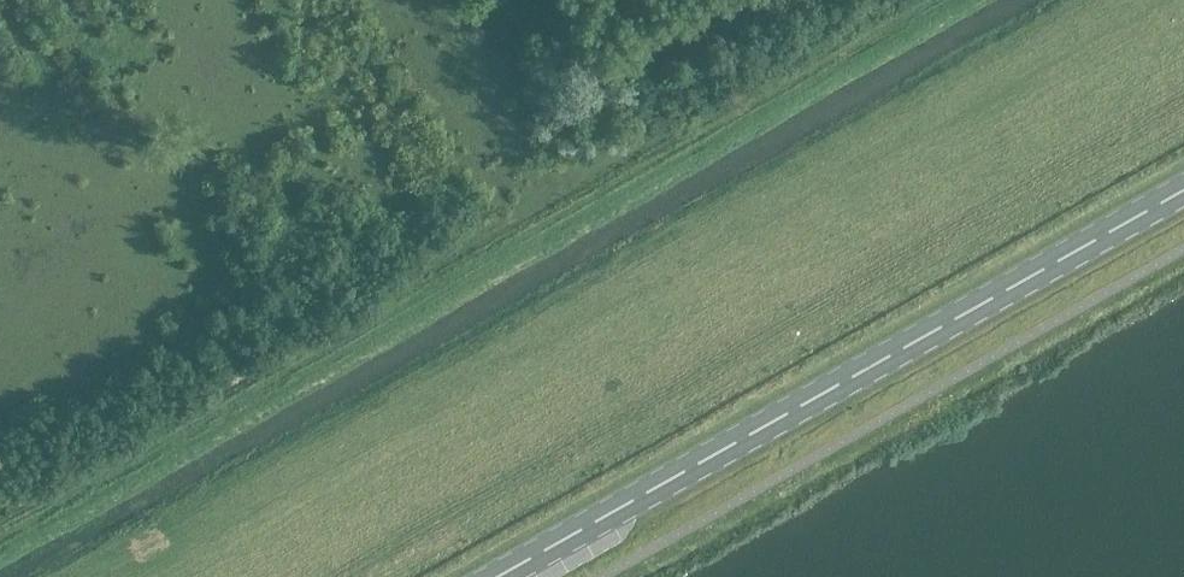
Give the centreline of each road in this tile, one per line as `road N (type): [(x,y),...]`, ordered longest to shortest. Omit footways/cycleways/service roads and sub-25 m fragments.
road 1 (primary): [(535,576),(1183,209)]

